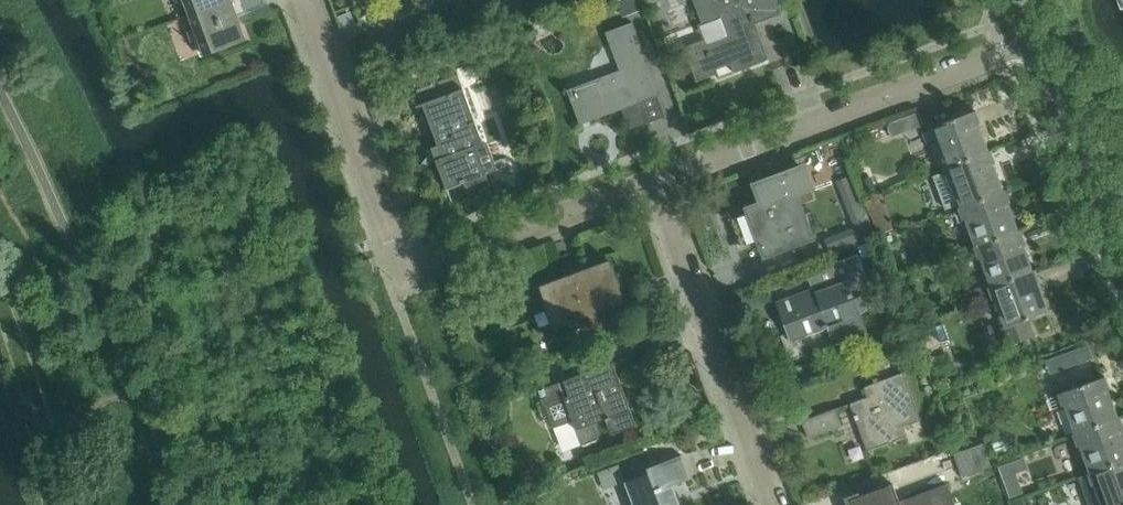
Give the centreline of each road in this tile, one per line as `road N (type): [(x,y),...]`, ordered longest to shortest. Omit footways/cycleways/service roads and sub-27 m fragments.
road 1 (residential): [(656,186),(1039,44)]
road 2 (residential): [(775,504),(656,186)]
road 3 (residential): [(413,274),(309,0)]
road 4 (residential): [(413,274),(656,186)]
road 5 (residential): [(1122,227),(1039,44)]

